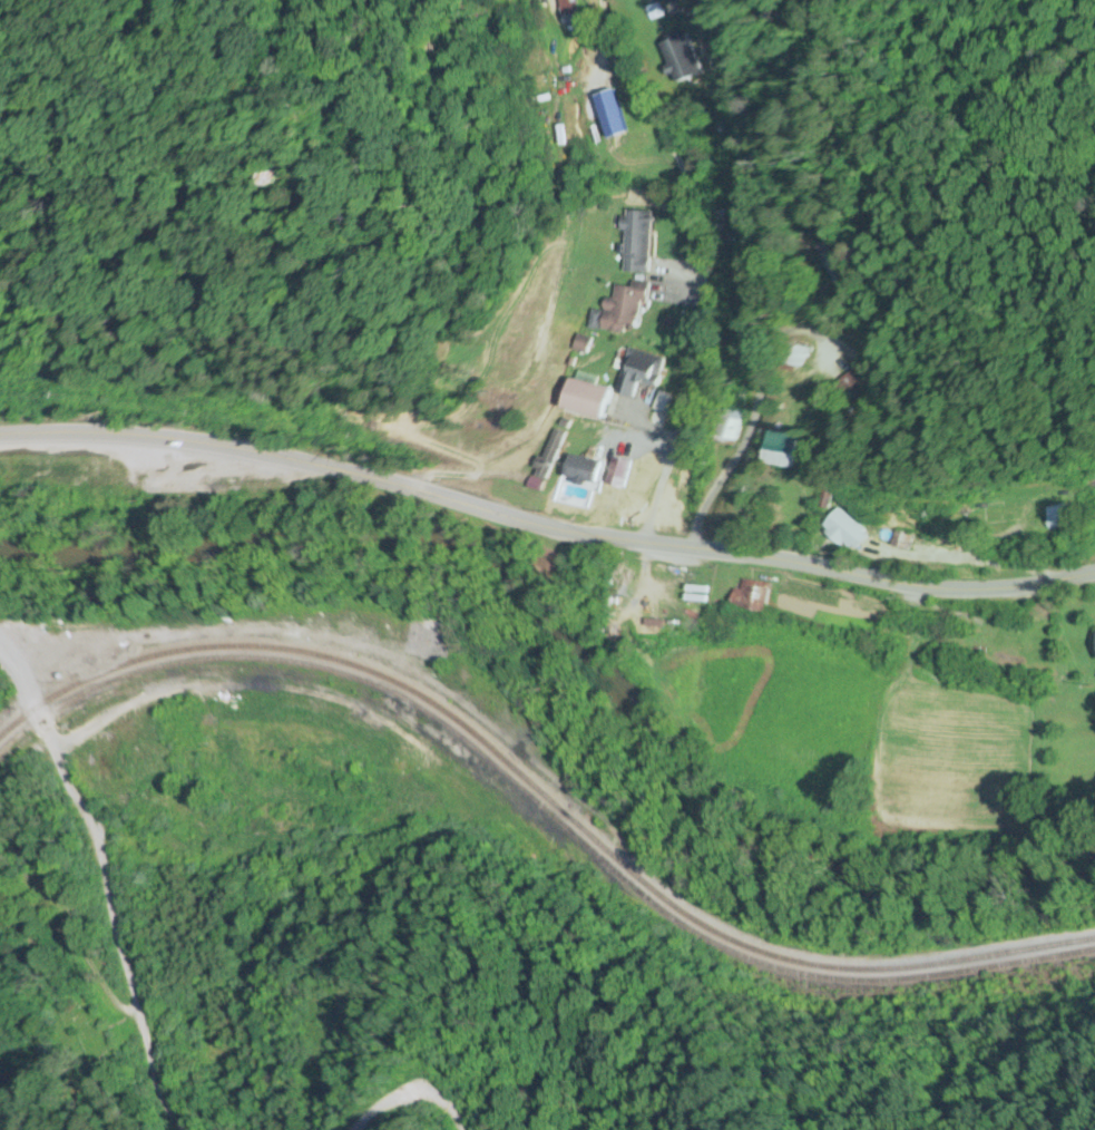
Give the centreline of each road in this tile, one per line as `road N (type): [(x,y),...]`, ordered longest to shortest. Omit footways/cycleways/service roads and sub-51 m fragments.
road 1 (secondary): [(0,434),(207,442),(566,528),(908,584),(1004,587),(1094,572)]
road 2 (residential): [(653,543),(697,402),(700,250),(683,167),(602,0)]
road 3 (residential): [(160,1129),(48,762),(0,654)]
road 4 (residential): [(691,547),(752,438),(781,340),(803,331),(840,359)]

